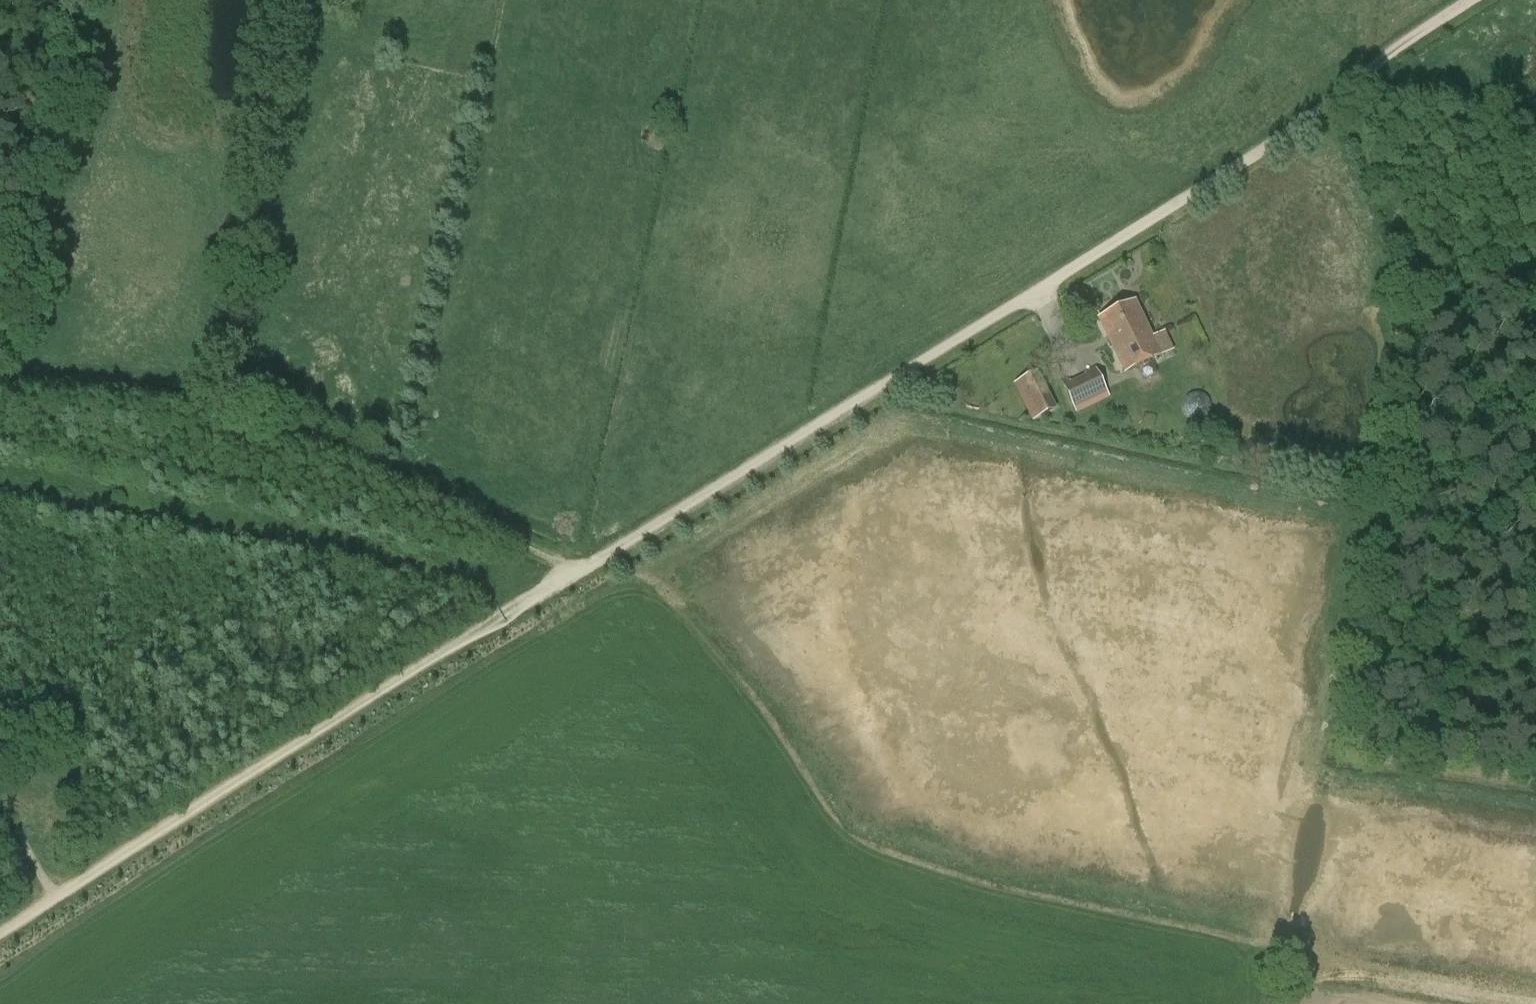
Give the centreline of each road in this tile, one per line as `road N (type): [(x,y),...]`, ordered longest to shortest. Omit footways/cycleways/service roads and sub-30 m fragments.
road 1 (track): [(577,568),(1290,135),(1396,46),(1467,0)]
road 2 (track): [(0,928),(577,568)]

